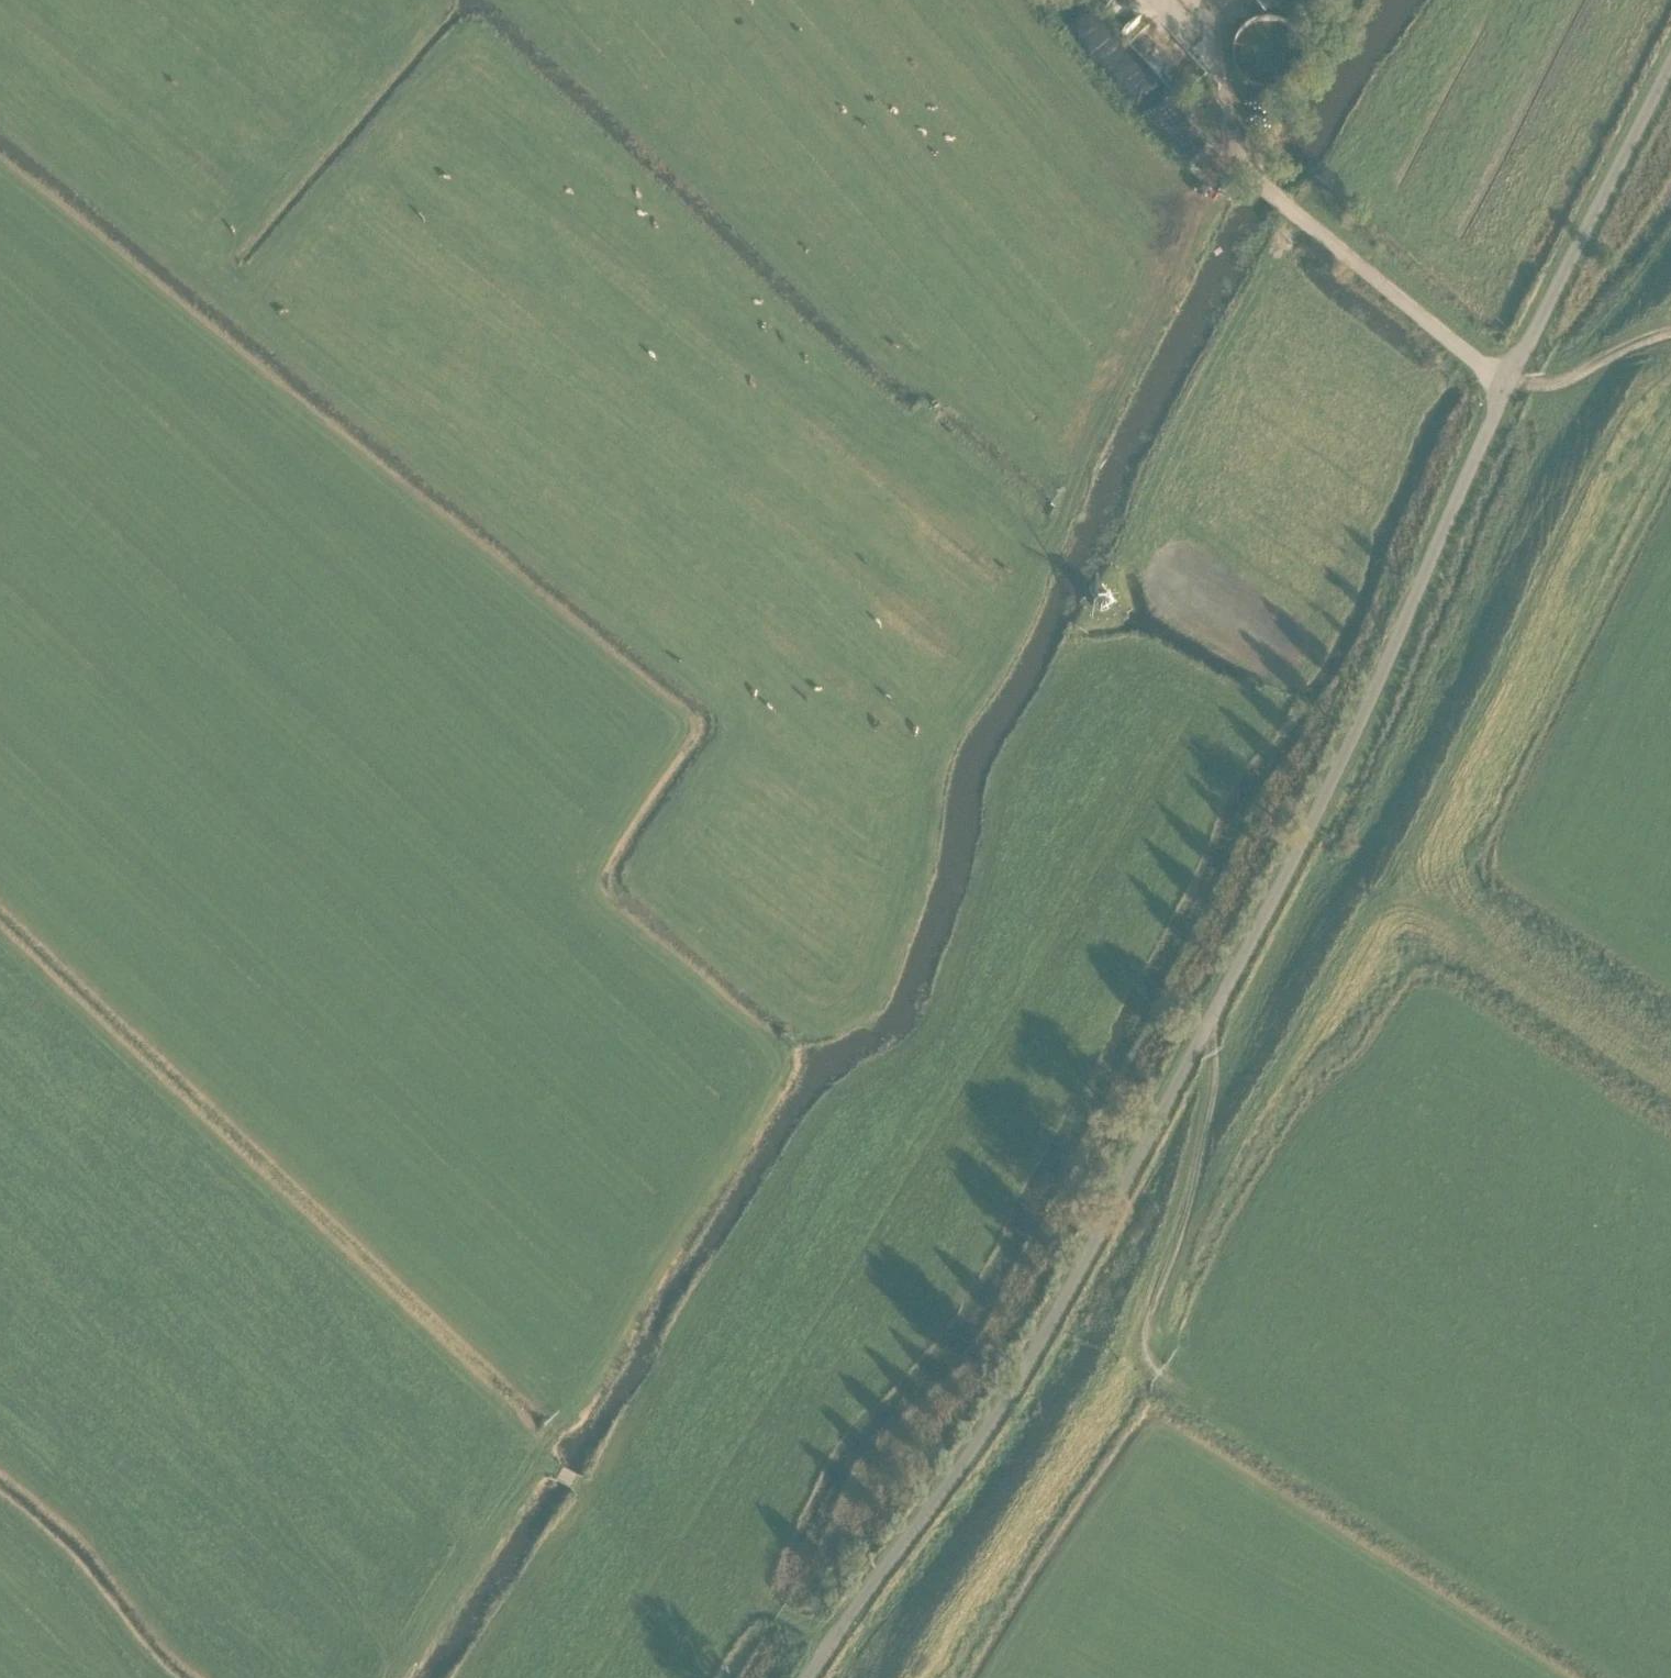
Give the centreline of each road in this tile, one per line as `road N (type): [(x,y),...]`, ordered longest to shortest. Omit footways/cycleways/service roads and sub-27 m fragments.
road 1 (unclassified): [(805,1677),(947,1485),(1027,1355),(1308,838),(1507,386),(1670,67)]

